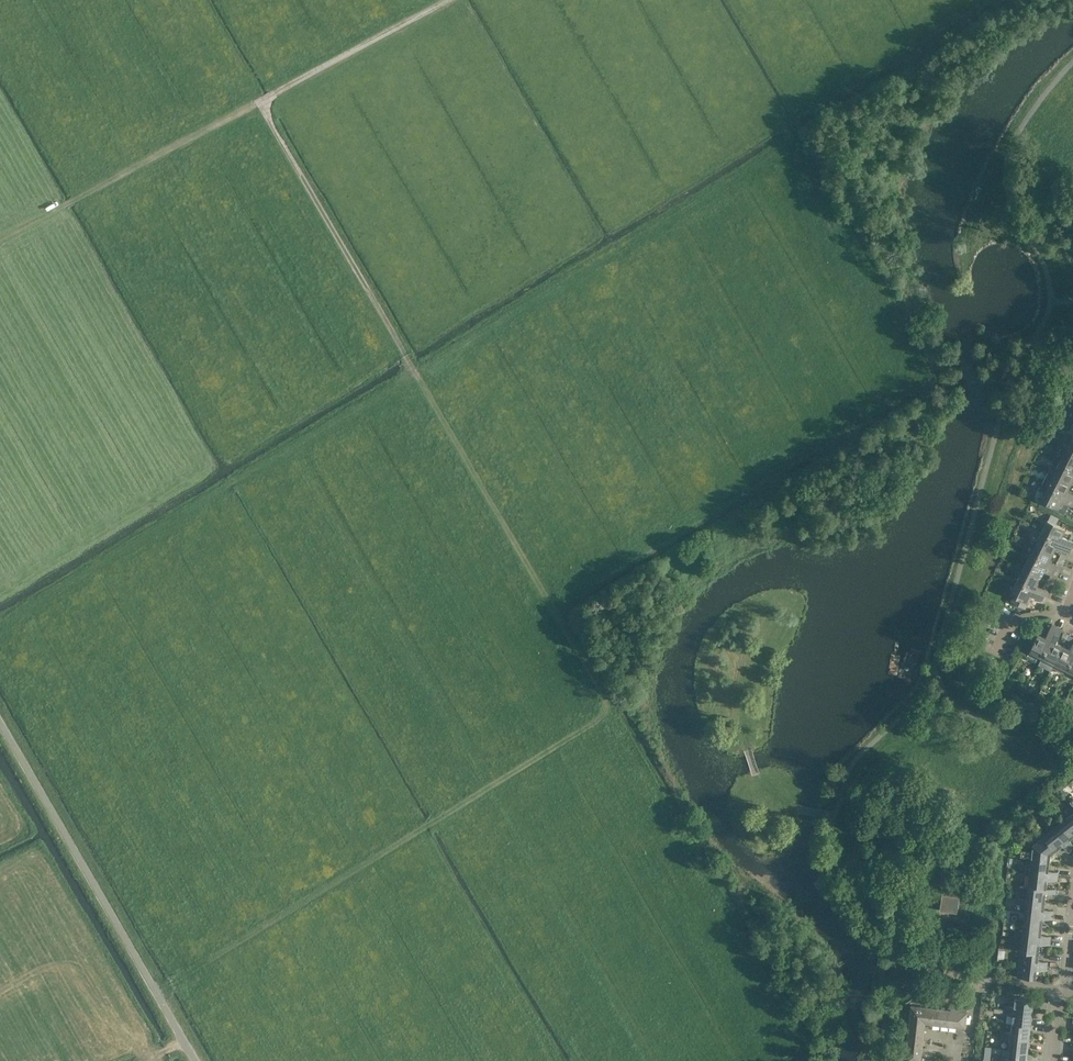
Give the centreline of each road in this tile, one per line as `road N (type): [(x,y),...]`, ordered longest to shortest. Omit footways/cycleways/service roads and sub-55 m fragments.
road 1 (track): [(264,100),(610,709),(157,992)]
road 2 (unclassified): [(197,1060),(0,722)]
road 3 (track): [(264,100),(0,240)]
road 4 (track): [(447,0),(264,100)]
road 5 (residential): [(1061,995),(939,970),(943,915)]

